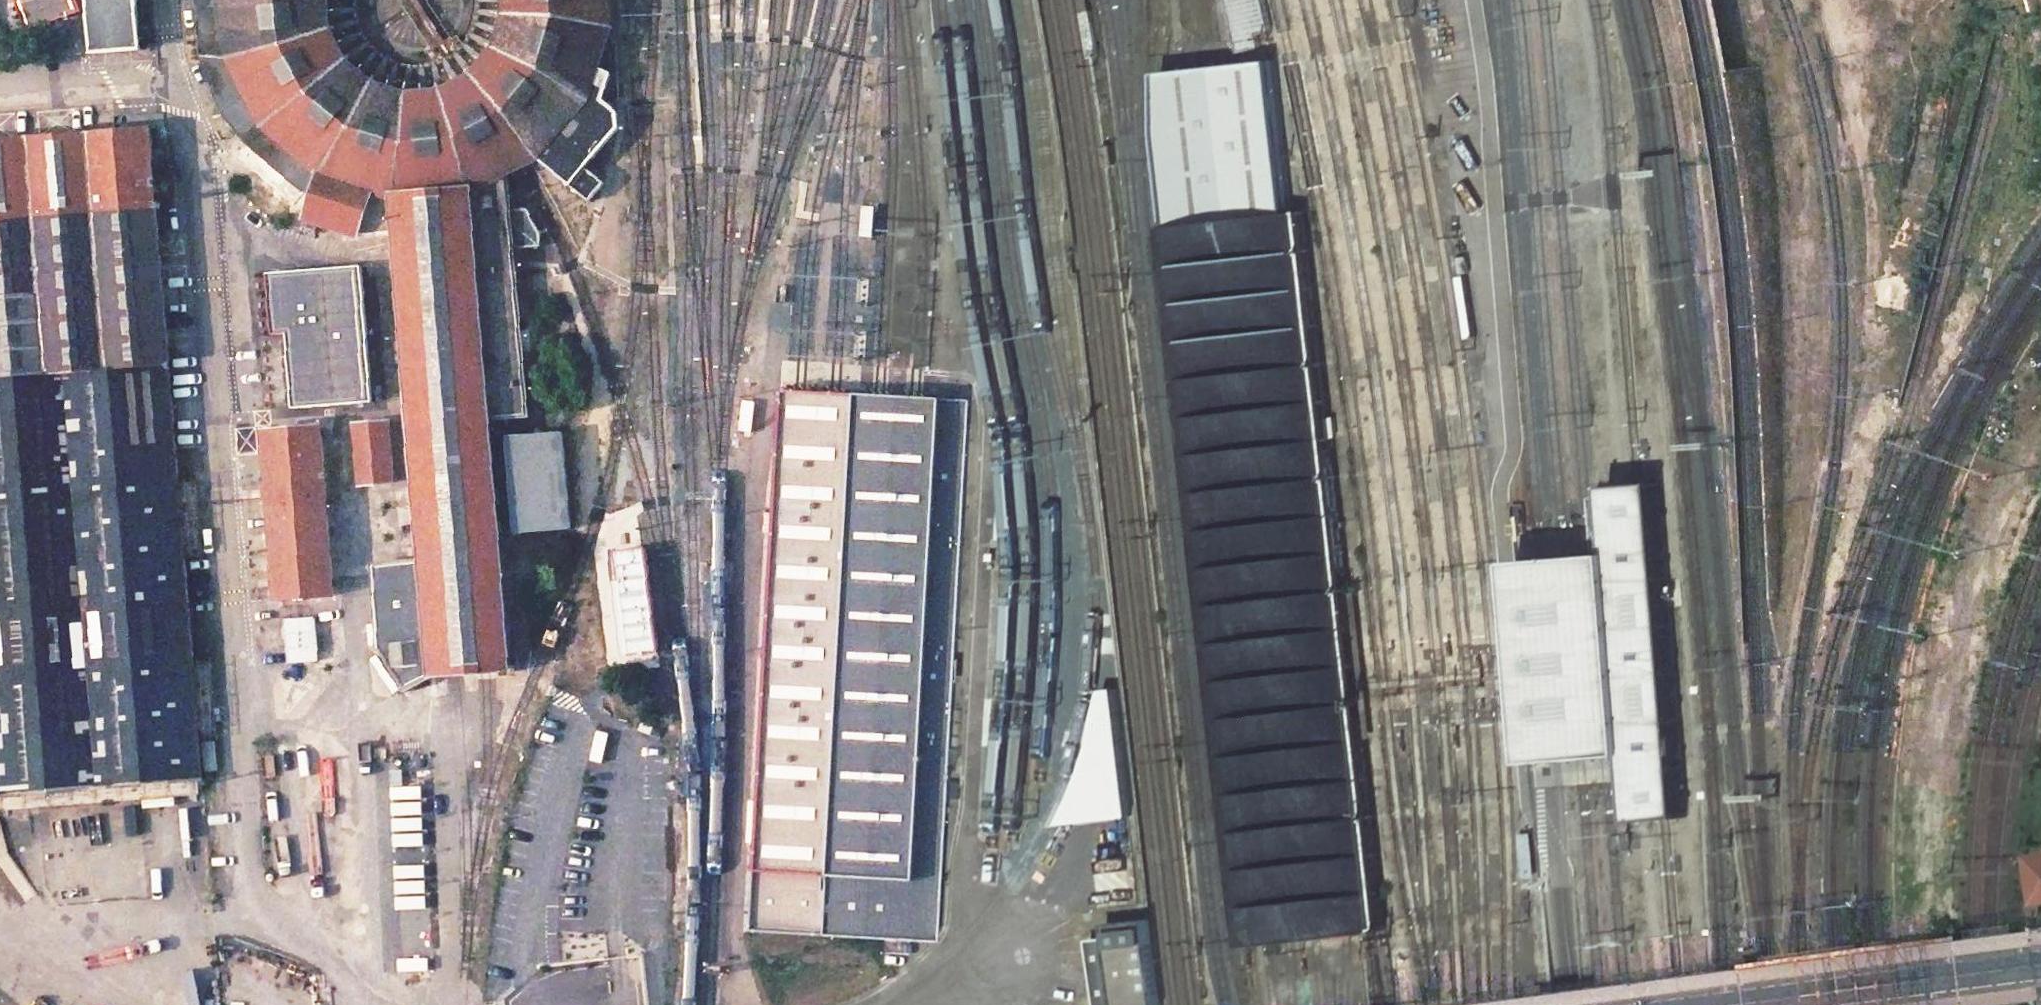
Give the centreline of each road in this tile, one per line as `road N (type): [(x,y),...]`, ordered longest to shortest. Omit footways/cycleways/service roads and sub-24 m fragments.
road 1 (tertiary): [(1718,1004),(2040,963)]

